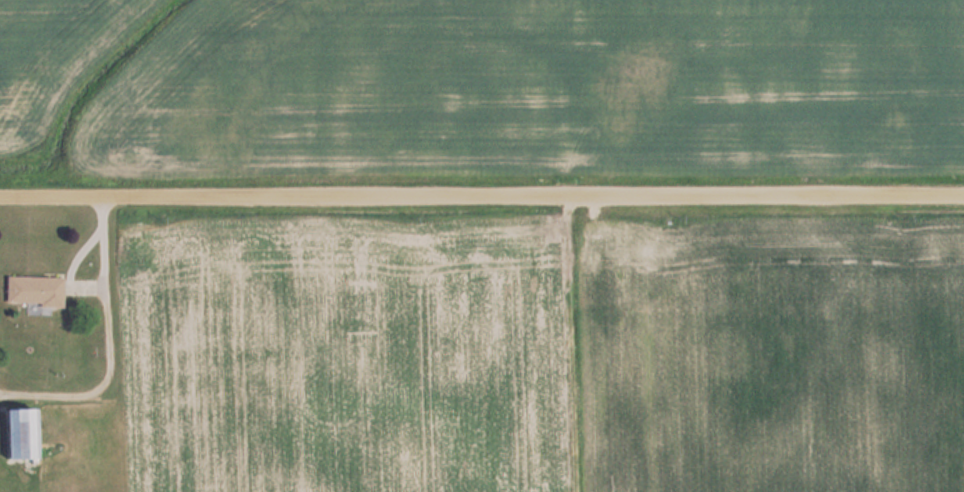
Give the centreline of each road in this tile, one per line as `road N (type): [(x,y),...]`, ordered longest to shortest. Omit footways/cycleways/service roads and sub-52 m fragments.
road 1 (residential): [(0,198),(963,194)]

